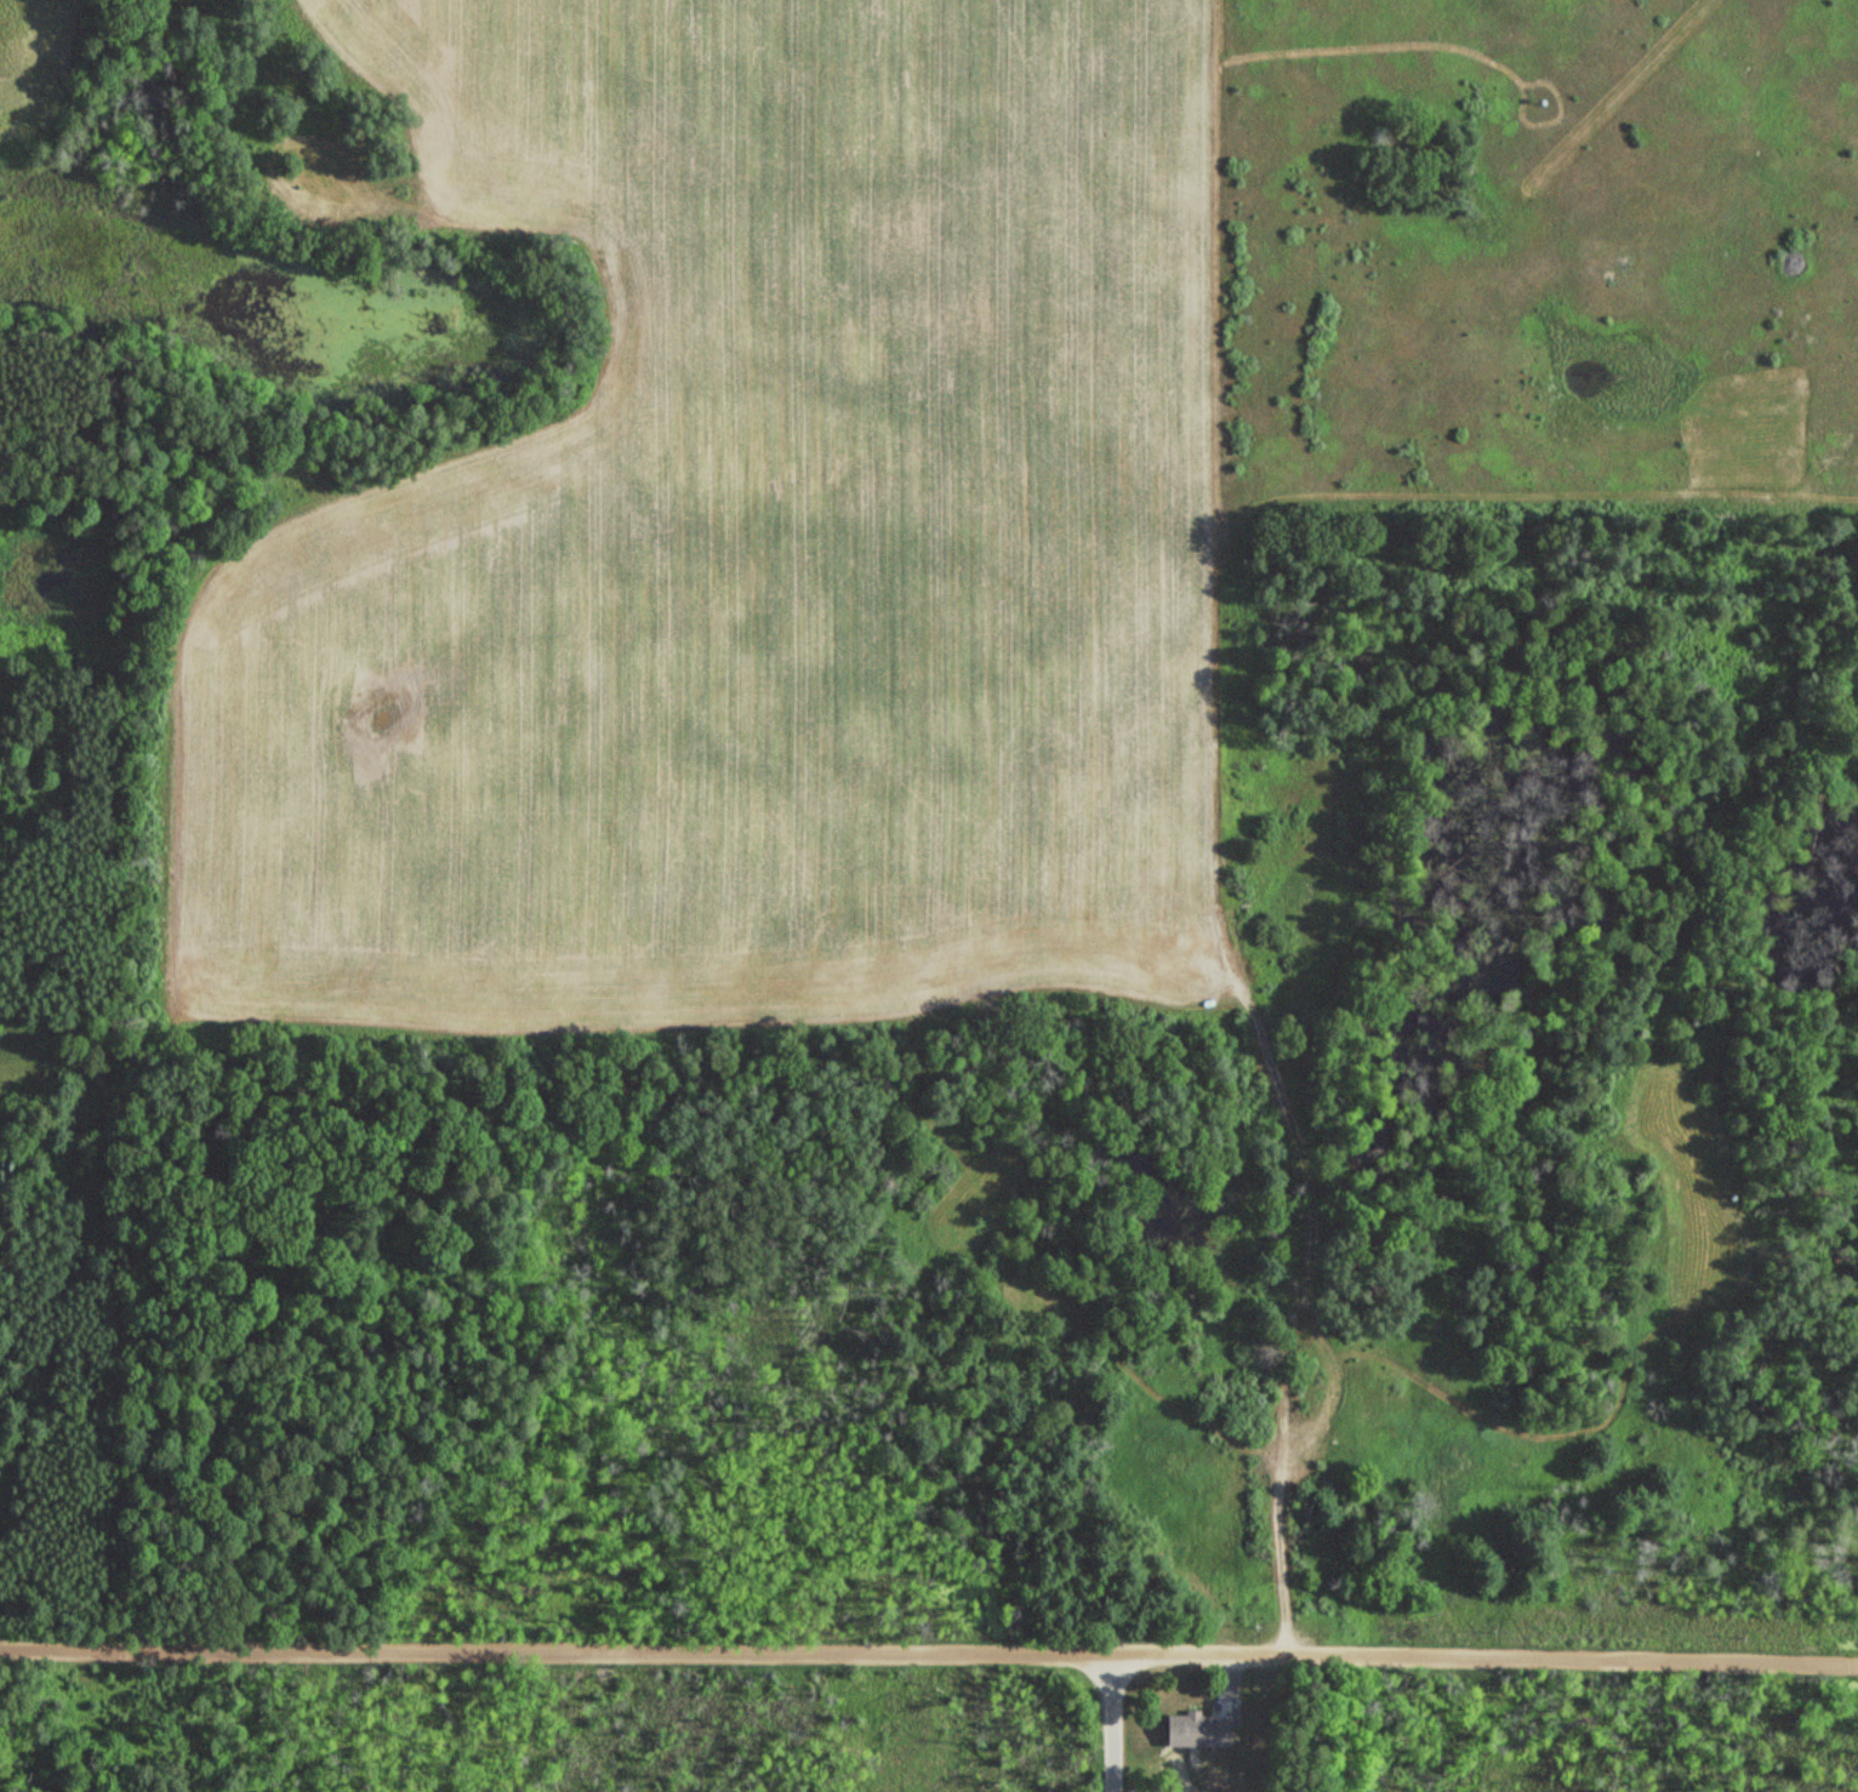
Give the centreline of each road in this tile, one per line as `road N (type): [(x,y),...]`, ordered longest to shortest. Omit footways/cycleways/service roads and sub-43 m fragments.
road 1 (residential): [(1857,1660),(0,1649)]
road 2 (residential): [(1114,1791),(1113,1657)]

